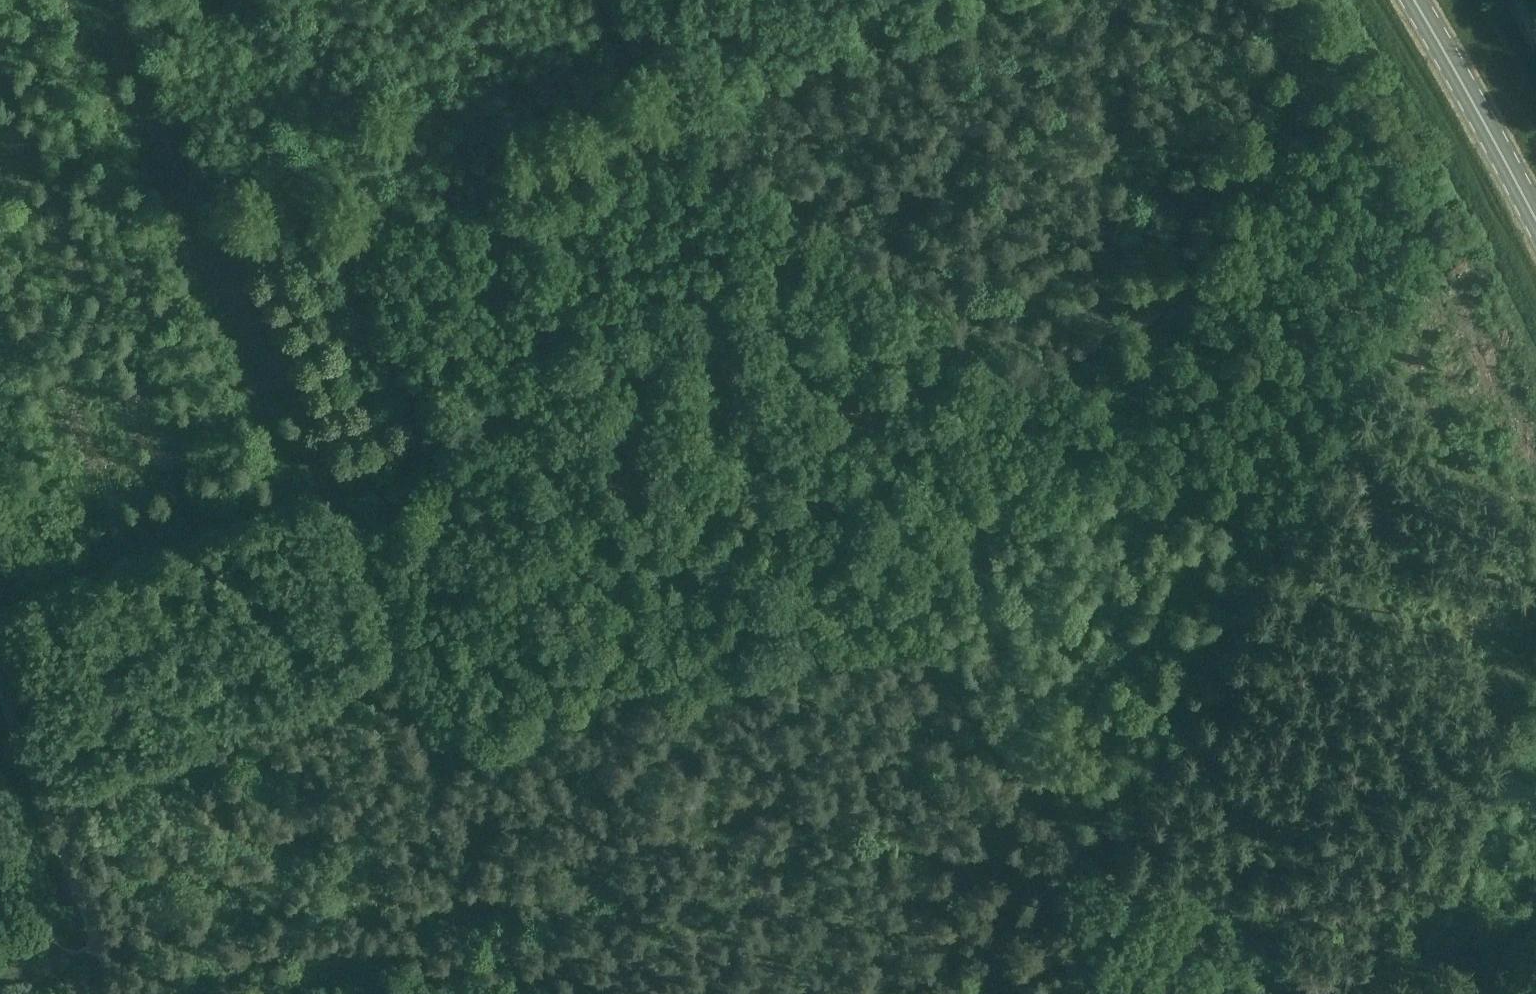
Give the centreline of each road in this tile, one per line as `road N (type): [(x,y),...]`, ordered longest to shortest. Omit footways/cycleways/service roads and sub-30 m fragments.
road 1 (track): [(113,993),(0,695)]
road 2 (secondary): [(1414,0),(1535,225)]

